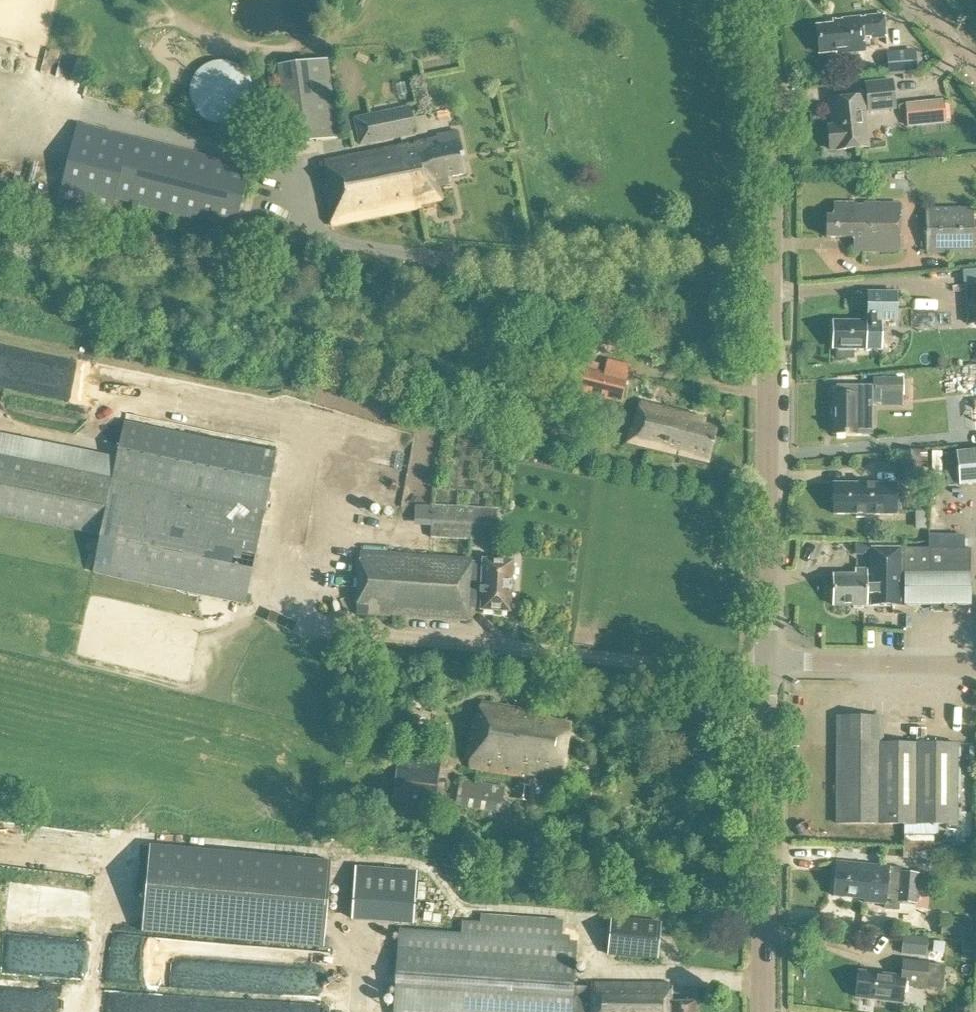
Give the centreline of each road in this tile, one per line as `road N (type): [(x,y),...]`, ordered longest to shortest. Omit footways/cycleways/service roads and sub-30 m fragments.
road 1 (tertiary): [(768,663),(768,117),(749,0)]
road 2 (tertiary): [(763,1011),(768,663)]
road 3 (track): [(241,617),(244,632),(201,690),(71,661)]
road 4 (residential): [(768,663),(975,667)]

